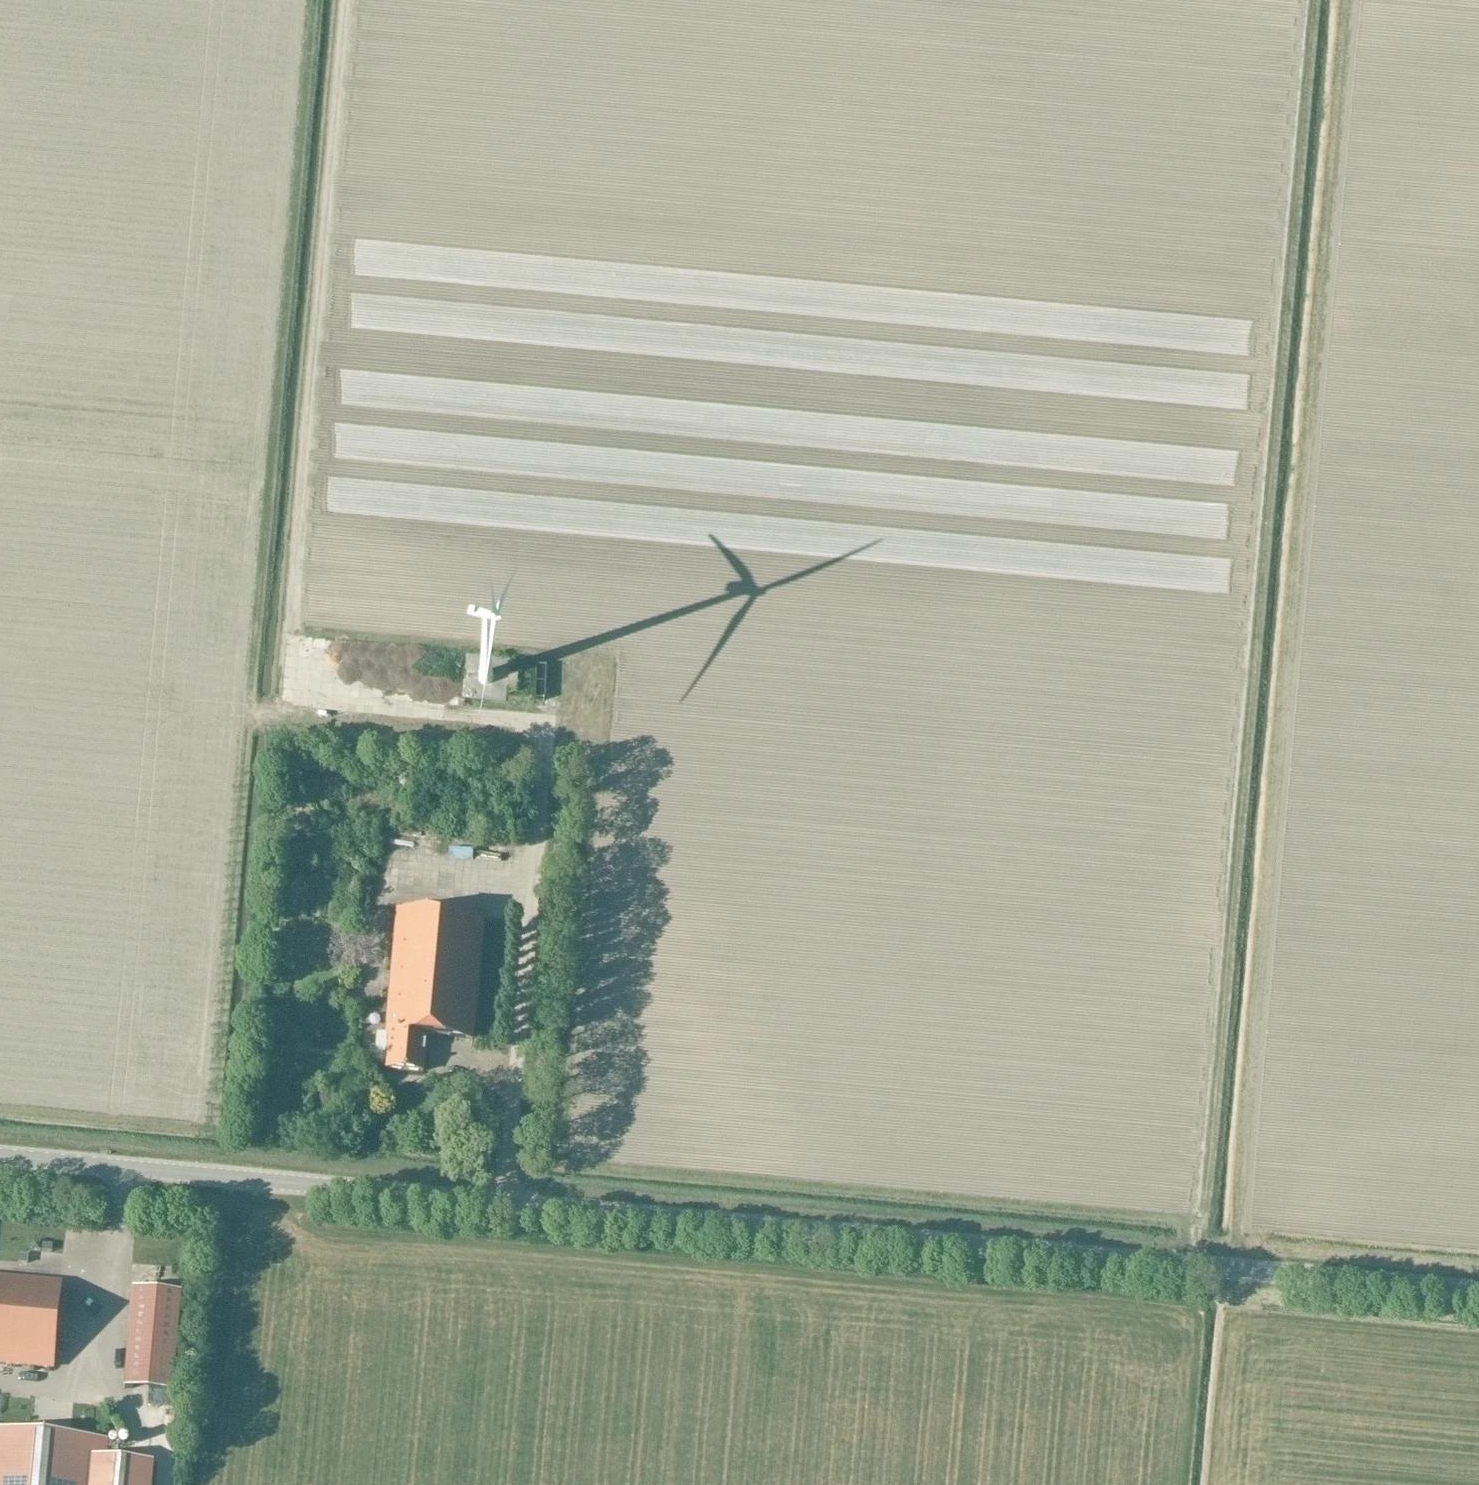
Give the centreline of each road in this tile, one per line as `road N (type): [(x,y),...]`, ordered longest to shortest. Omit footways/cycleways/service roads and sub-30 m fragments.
road 1 (unclassified): [(1478,1294),(0,1158)]

